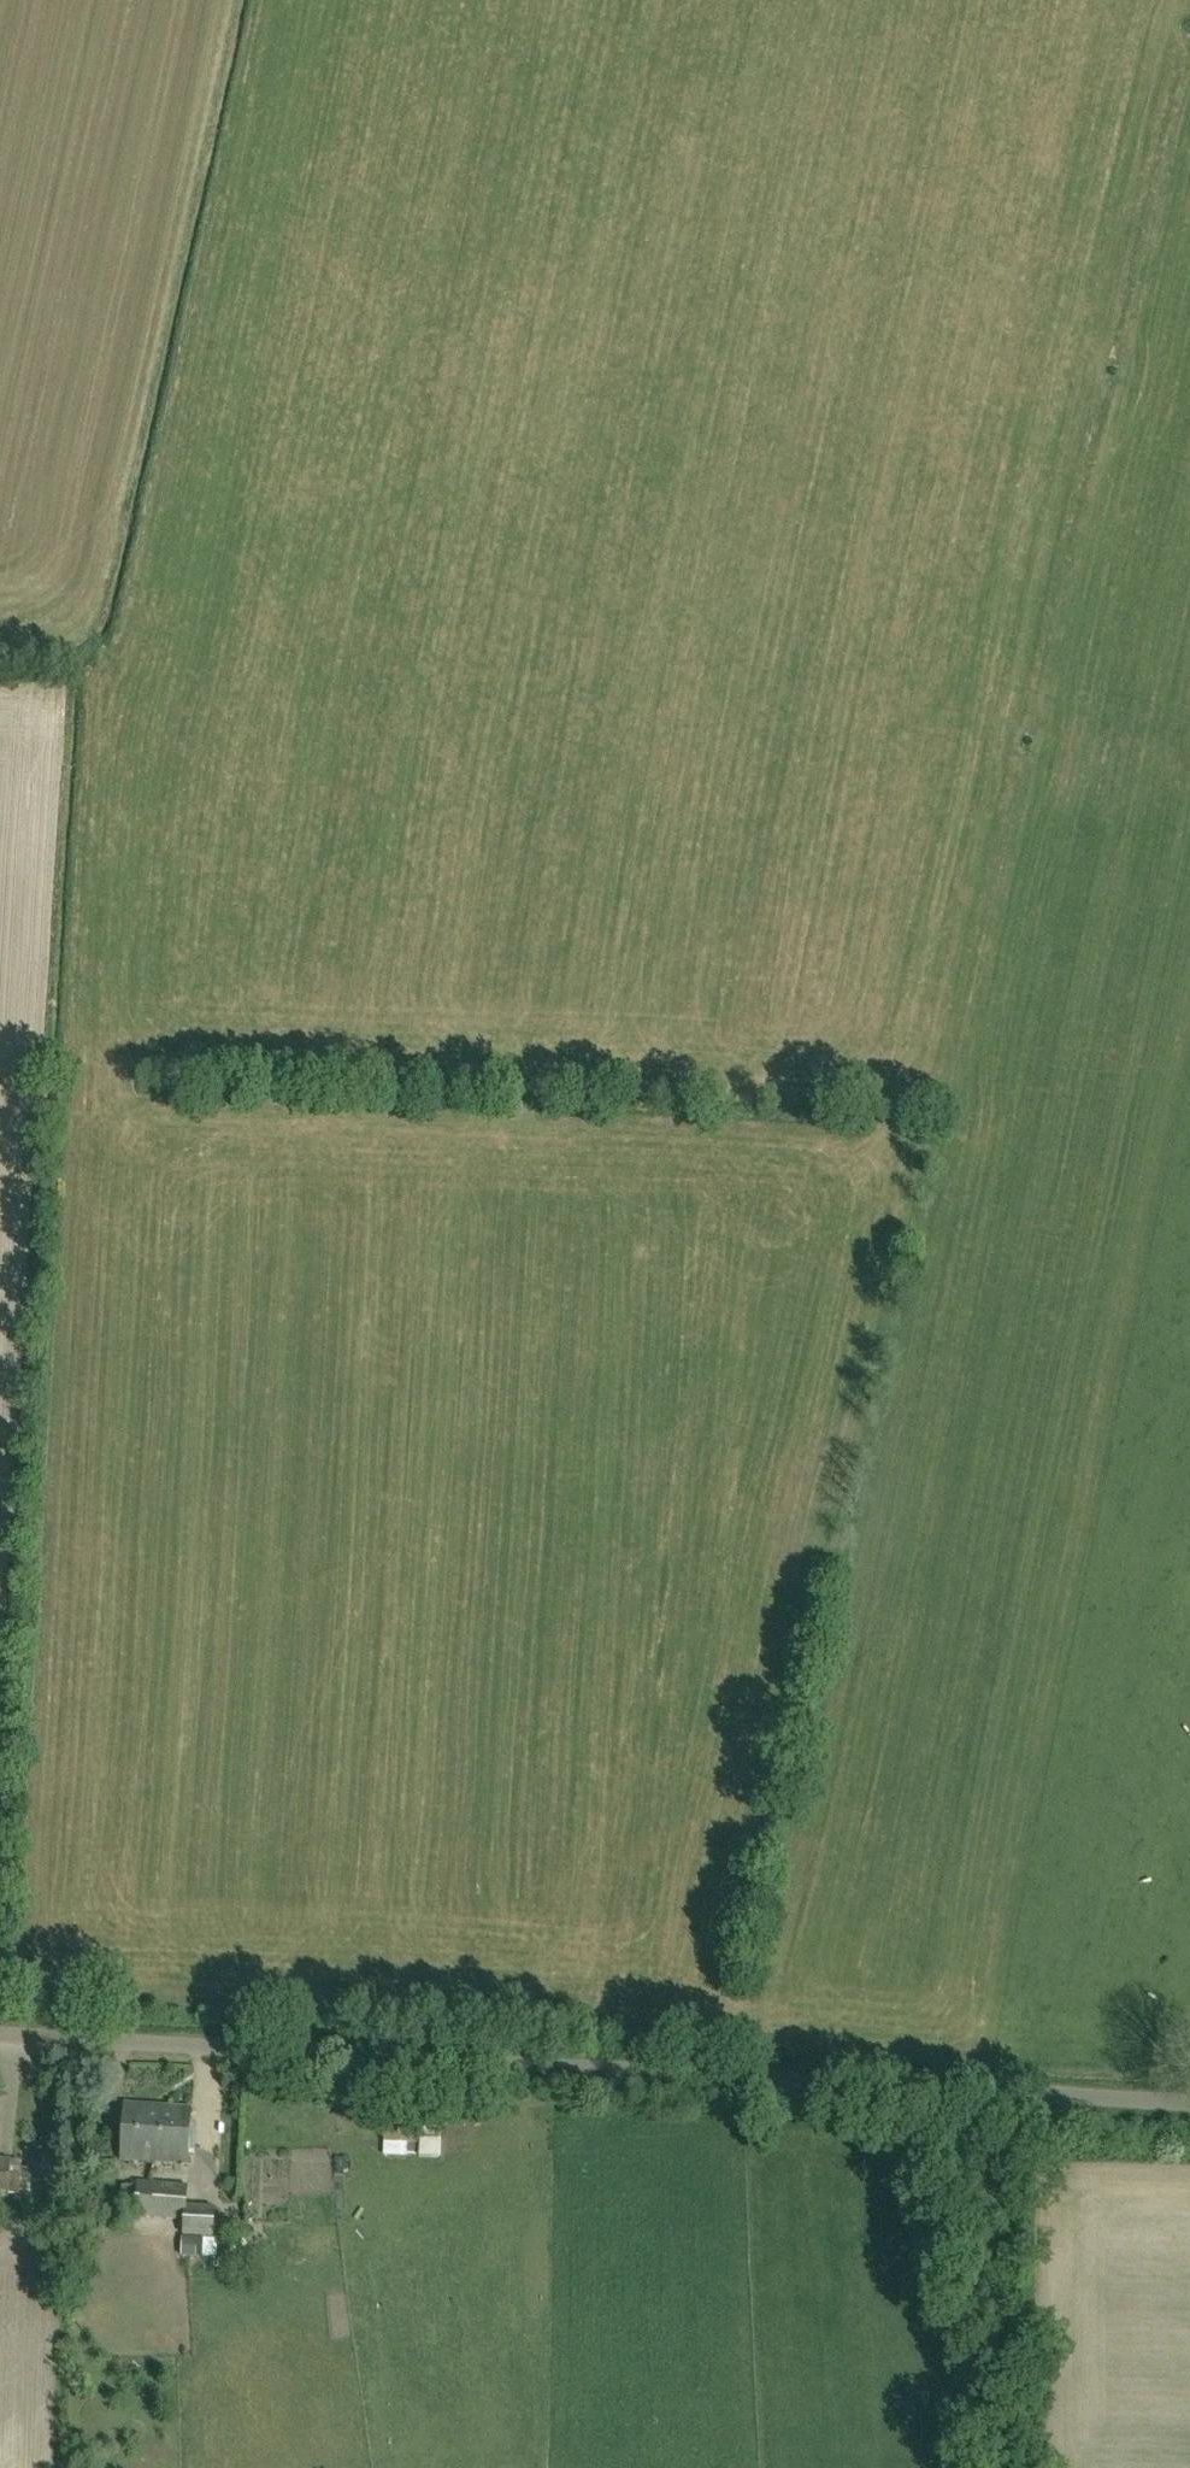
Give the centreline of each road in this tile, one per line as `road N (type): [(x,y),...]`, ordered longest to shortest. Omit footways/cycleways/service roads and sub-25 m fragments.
road 1 (unclassified): [(1189,2102),(0,2034)]

